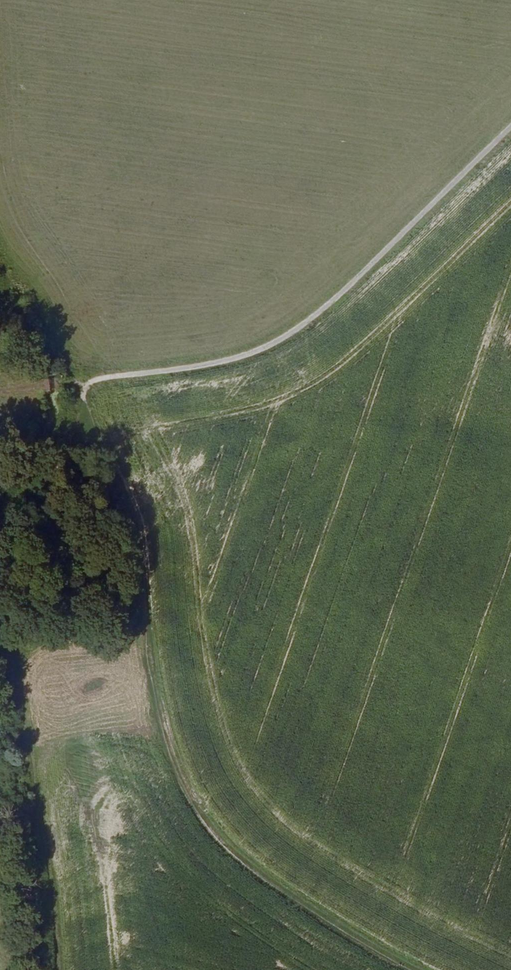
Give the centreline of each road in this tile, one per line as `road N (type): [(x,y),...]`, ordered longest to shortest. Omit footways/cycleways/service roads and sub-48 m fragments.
road 1 (track): [(414,969),(303,906),(206,825),(164,721),(140,540),(81,383)]
road 2 (track): [(66,969),(1,535),(2,510),(63,470),(81,383)]
road 3 (track): [(81,383),(221,362),(282,339),(510,126)]

